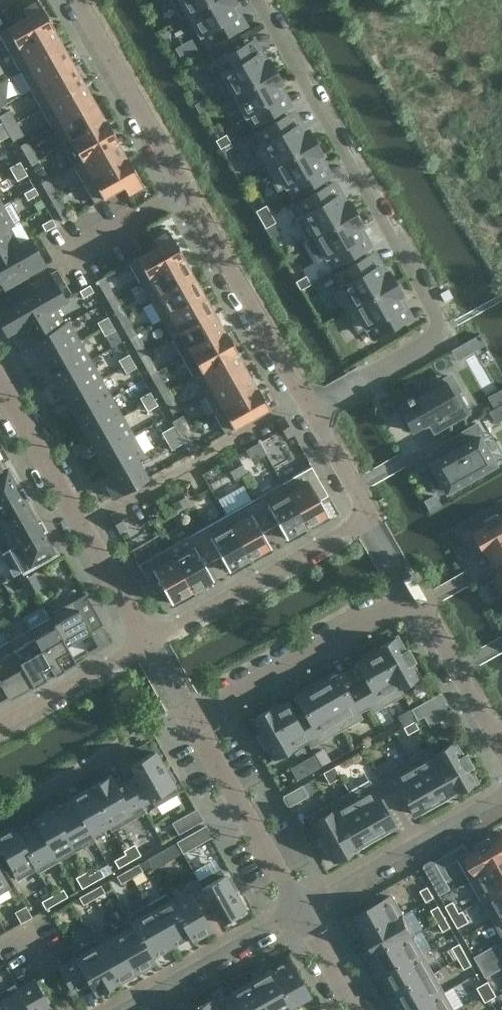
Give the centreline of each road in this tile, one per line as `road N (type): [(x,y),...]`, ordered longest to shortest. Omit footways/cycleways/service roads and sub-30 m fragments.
road 1 (residential): [(307,407),(445,329),(258,0)]
road 2 (residential): [(0,382),(146,642)]
road 3 (residential): [(369,516),(146,642)]
road 4 (residential): [(192,719),(414,597)]
road 5 (residential): [(307,407),(183,195)]
road 6 (residential): [(501,793),(302,908)]
road 7 (residential): [(183,195),(76,0)]
road 8 (residential): [(302,908),(192,719)]
road 9 (residential): [(0,822),(192,719)]
road 10 (residential): [(118,1009),(302,908)]
road 11 (residential): [(414,597),(501,749)]
road 12 (residential): [(32,276),(183,195)]
road 13 (residential): [(0,724),(146,642)]
road 14 (residential): [(369,516),(307,407)]

